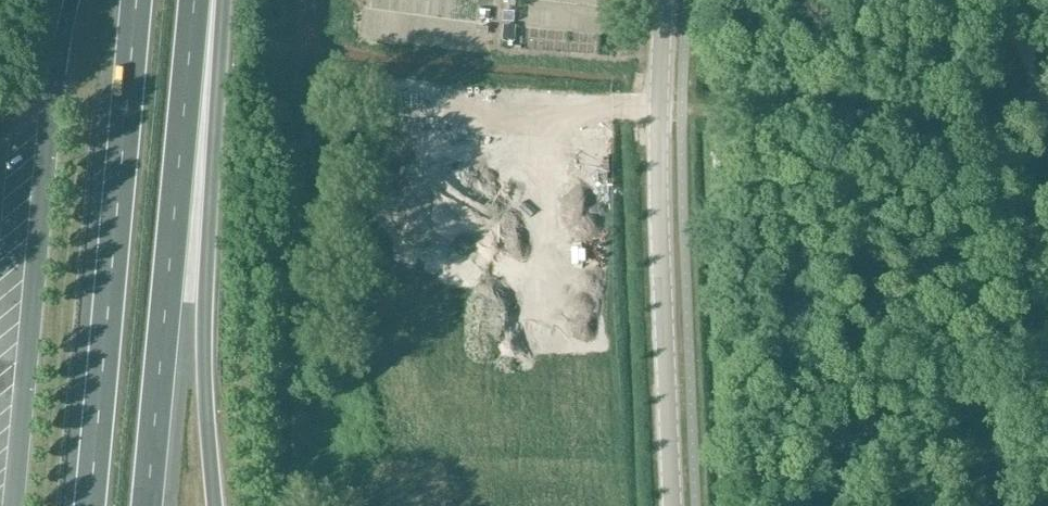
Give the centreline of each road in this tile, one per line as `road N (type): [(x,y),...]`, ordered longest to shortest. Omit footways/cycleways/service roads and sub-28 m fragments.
road 1 (motorway): [(145,505),(195,0)]
road 2 (motorway): [(135,0),(87,505)]
road 3 (motorway): [(216,505),(205,297),(209,0)]
road 4 (tertiary): [(671,505),(660,172),(666,0)]
road 5 (track): [(971,141),(660,102)]
road 6 (motorway): [(76,0),(47,130)]

